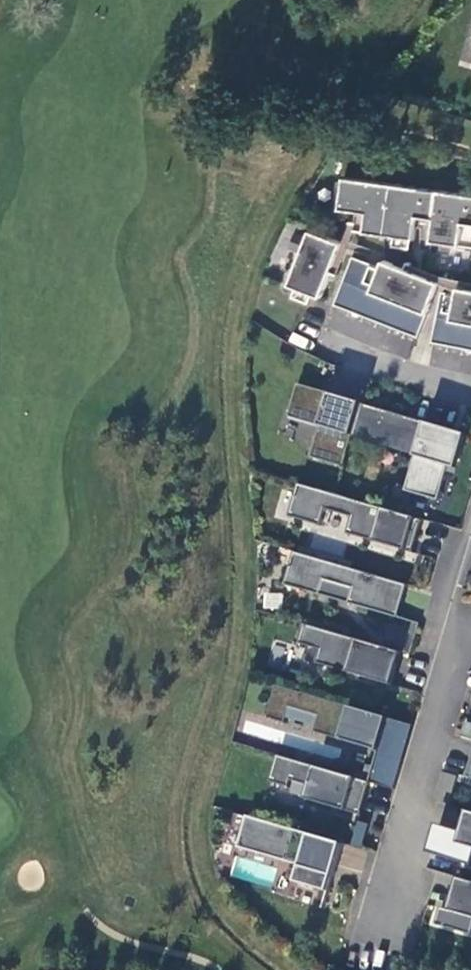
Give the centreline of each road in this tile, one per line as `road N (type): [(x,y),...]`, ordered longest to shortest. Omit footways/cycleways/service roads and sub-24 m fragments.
road 1 (residential): [(470,564),(387,942)]
road 2 (residential): [(470,390),(330,346)]

